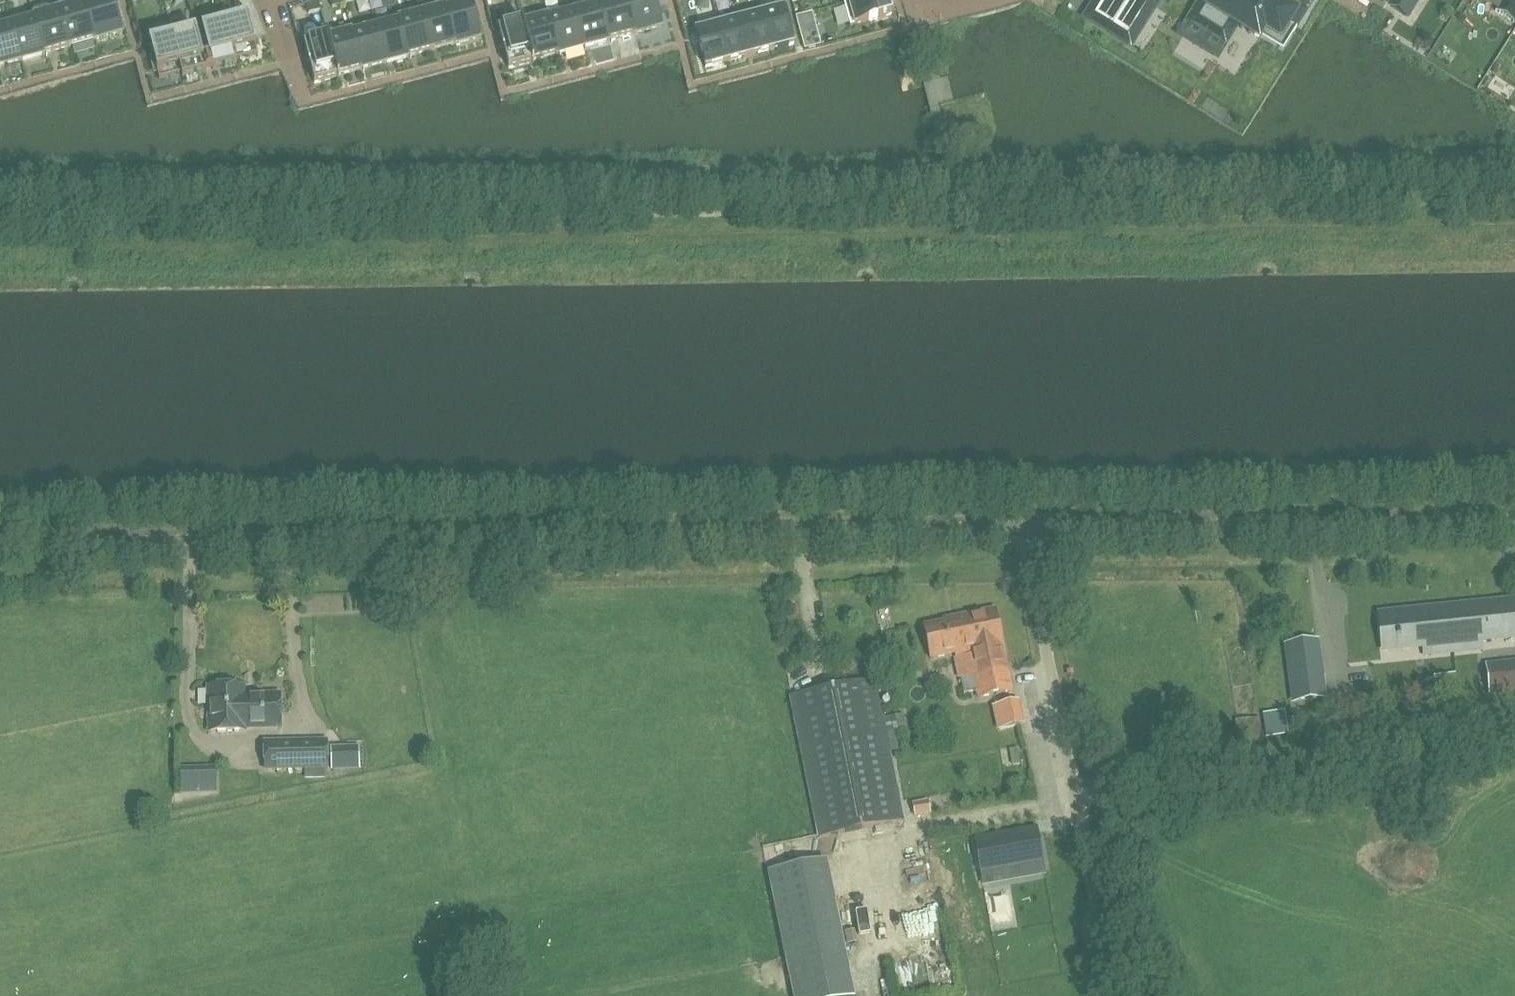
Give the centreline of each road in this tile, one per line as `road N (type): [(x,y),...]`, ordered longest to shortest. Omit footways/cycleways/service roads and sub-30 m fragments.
road 1 (tertiary): [(1028,529),(0,546)]
road 2 (tertiary): [(1514,521),(1028,529)]
road 3 (unclassified): [(1028,529),(1120,995)]
road 4 (track): [(1079,798),(1514,711)]

